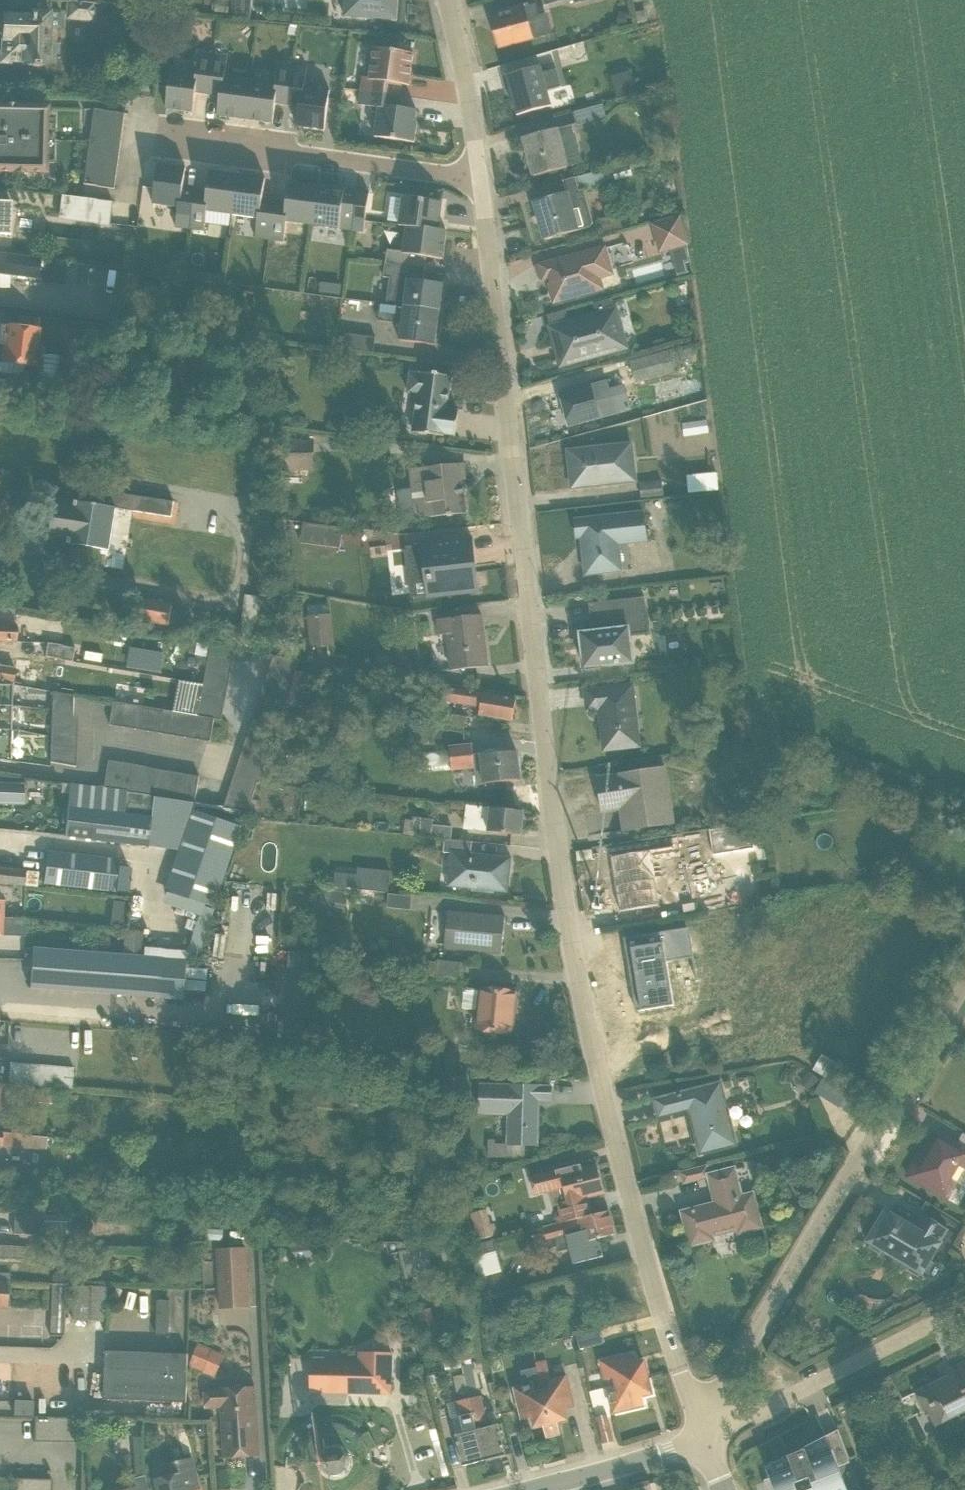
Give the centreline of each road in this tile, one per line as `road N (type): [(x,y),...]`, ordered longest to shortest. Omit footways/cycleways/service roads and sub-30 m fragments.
road 1 (residential): [(481,180),(577,969),(654,1290),(705,1439)]
road 2 (unclassified): [(964,985),(739,1364),(705,1439)]
road 3 (residential): [(178,140),(481,180)]
road 4 (unclassified): [(964,1312),(705,1439)]
road 5 (unclassified): [(705,1439),(521,1489)]
road 6 (residential): [(444,0),(481,180)]

